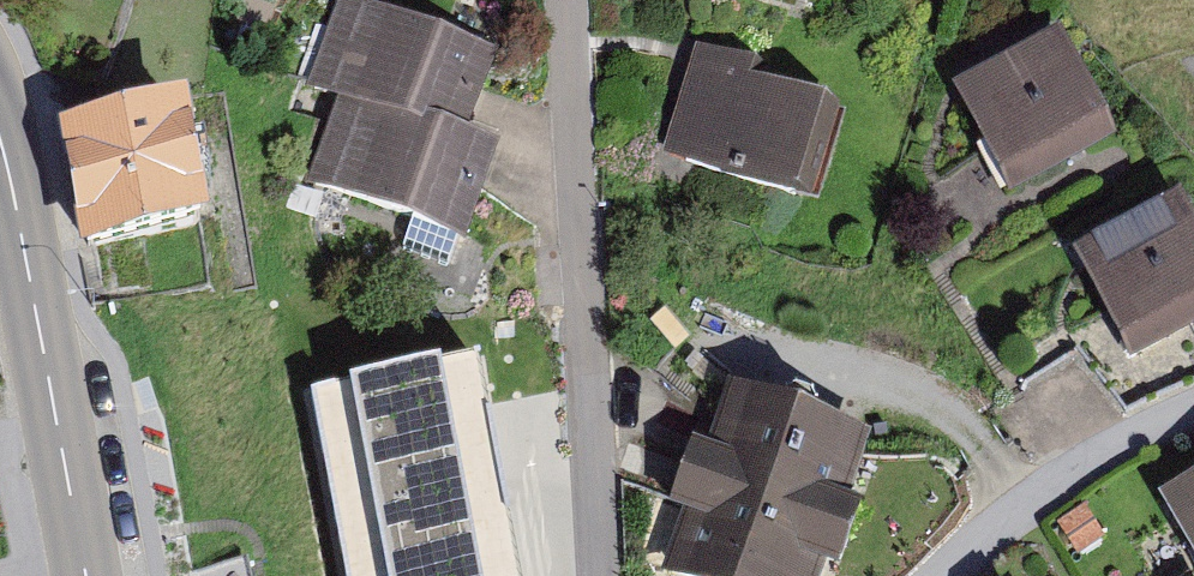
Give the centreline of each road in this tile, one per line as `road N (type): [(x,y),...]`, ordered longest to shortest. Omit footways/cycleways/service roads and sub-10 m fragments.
road 1 (residential): [(588,0),(616,575)]
road 2 (tertiary): [(0,126),(87,575)]

